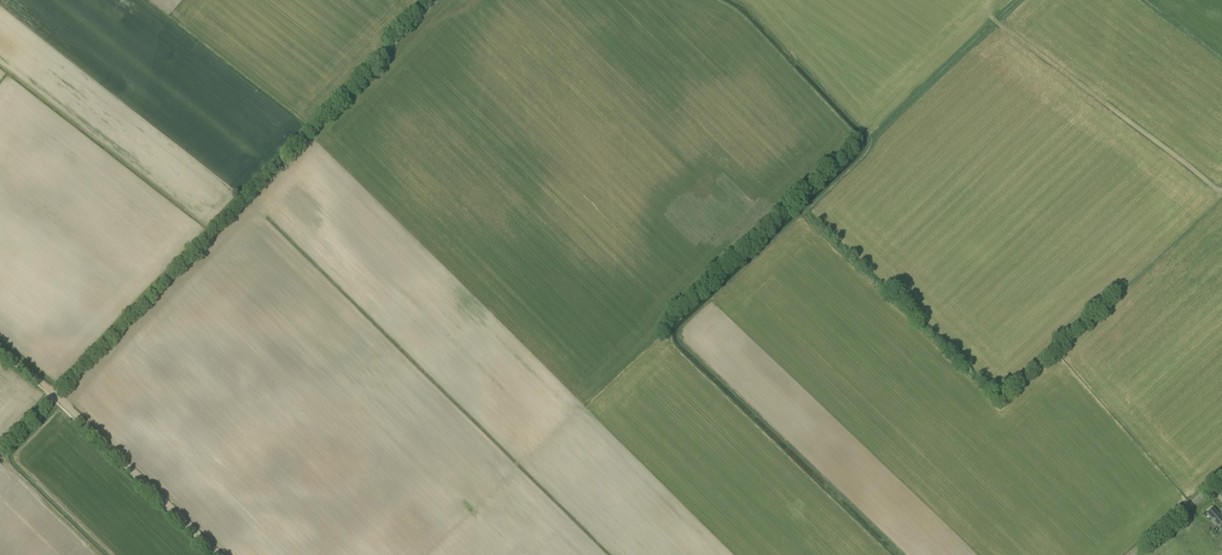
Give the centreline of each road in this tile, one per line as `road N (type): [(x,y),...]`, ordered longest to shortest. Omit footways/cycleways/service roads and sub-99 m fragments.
road 1 (unclassified): [(0,450),(440,0)]
road 2 (track): [(0,350),(217,554)]

